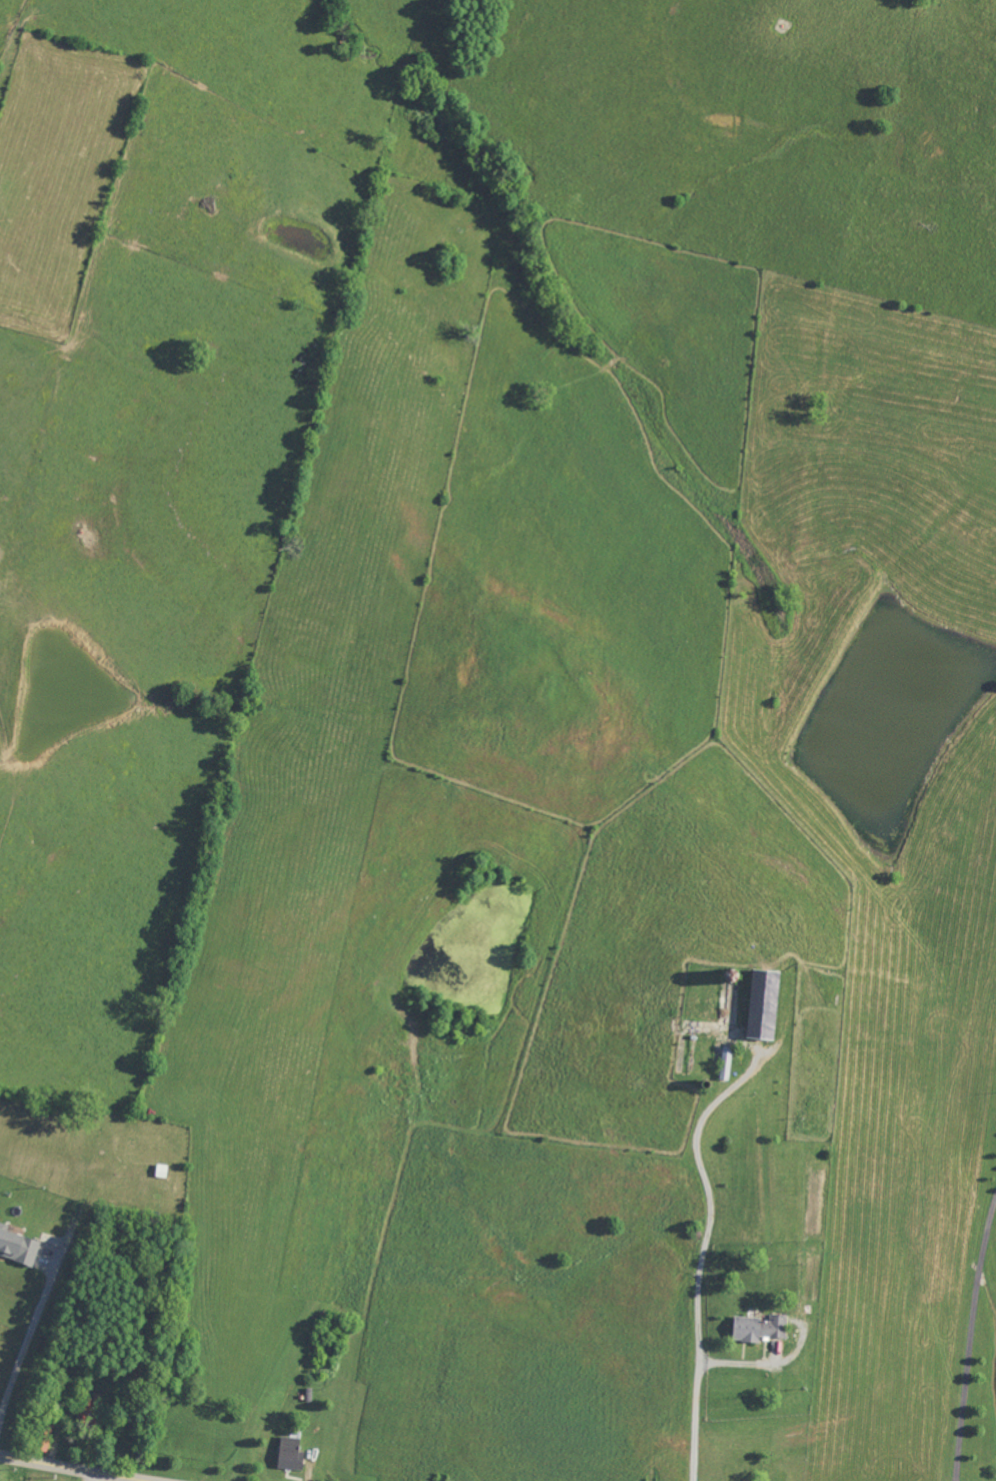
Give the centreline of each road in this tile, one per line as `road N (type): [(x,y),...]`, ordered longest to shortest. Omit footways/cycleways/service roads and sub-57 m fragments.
road 1 (tertiary): [(0,1453),(170,1480)]

